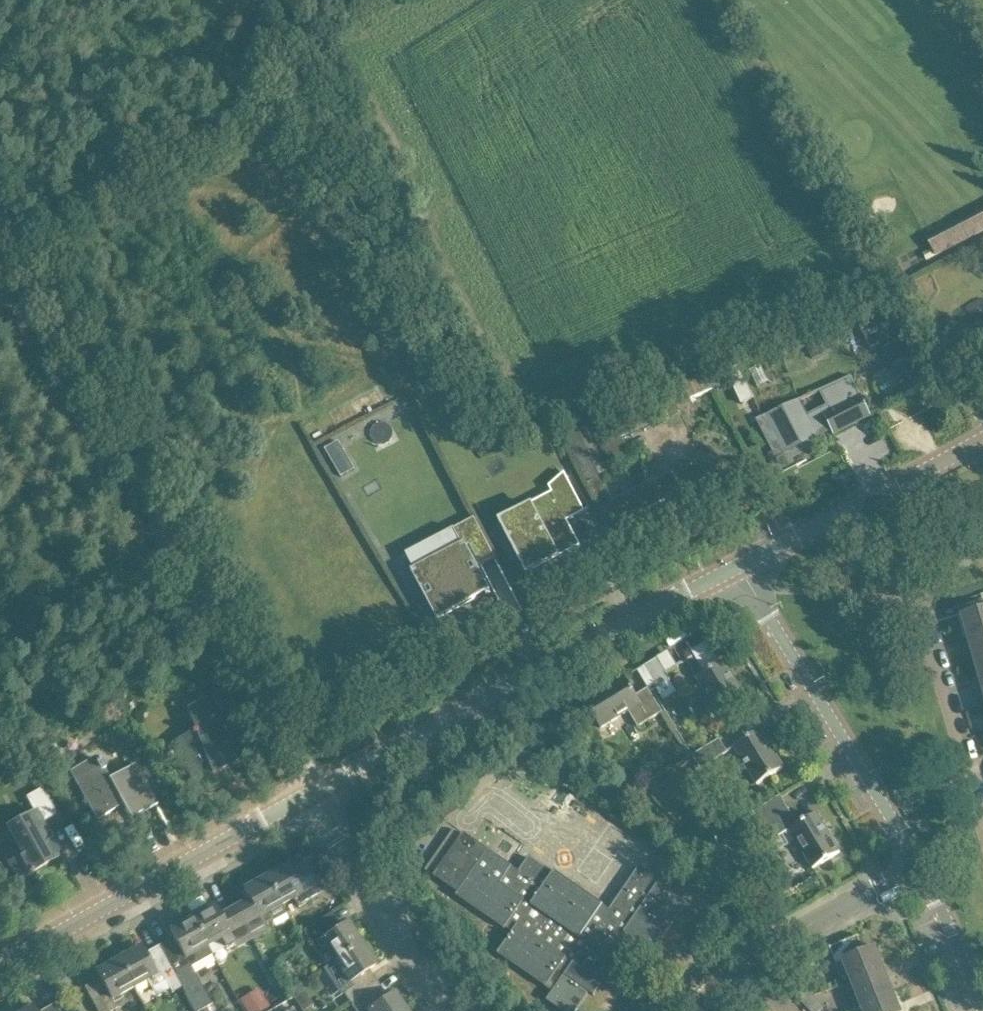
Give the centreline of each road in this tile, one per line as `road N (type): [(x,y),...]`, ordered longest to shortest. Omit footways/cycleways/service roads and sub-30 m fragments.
road 1 (residential): [(312,790),(740,567)]
road 2 (track): [(182,538),(0,216)]
road 3 (residential): [(0,968),(312,790)]
road 4 (tertiary): [(919,867),(740,567)]
road 5 (track): [(312,790),(182,538)]
road 6 (tertiary): [(740,567),(982,441)]
road 7 (residential): [(452,1010),(312,790)]
road 8 (residential): [(982,835),(918,606)]
road 9 (residential): [(748,960),(919,867)]
road 10 (tertiary): [(982,1010),(919,867)]

